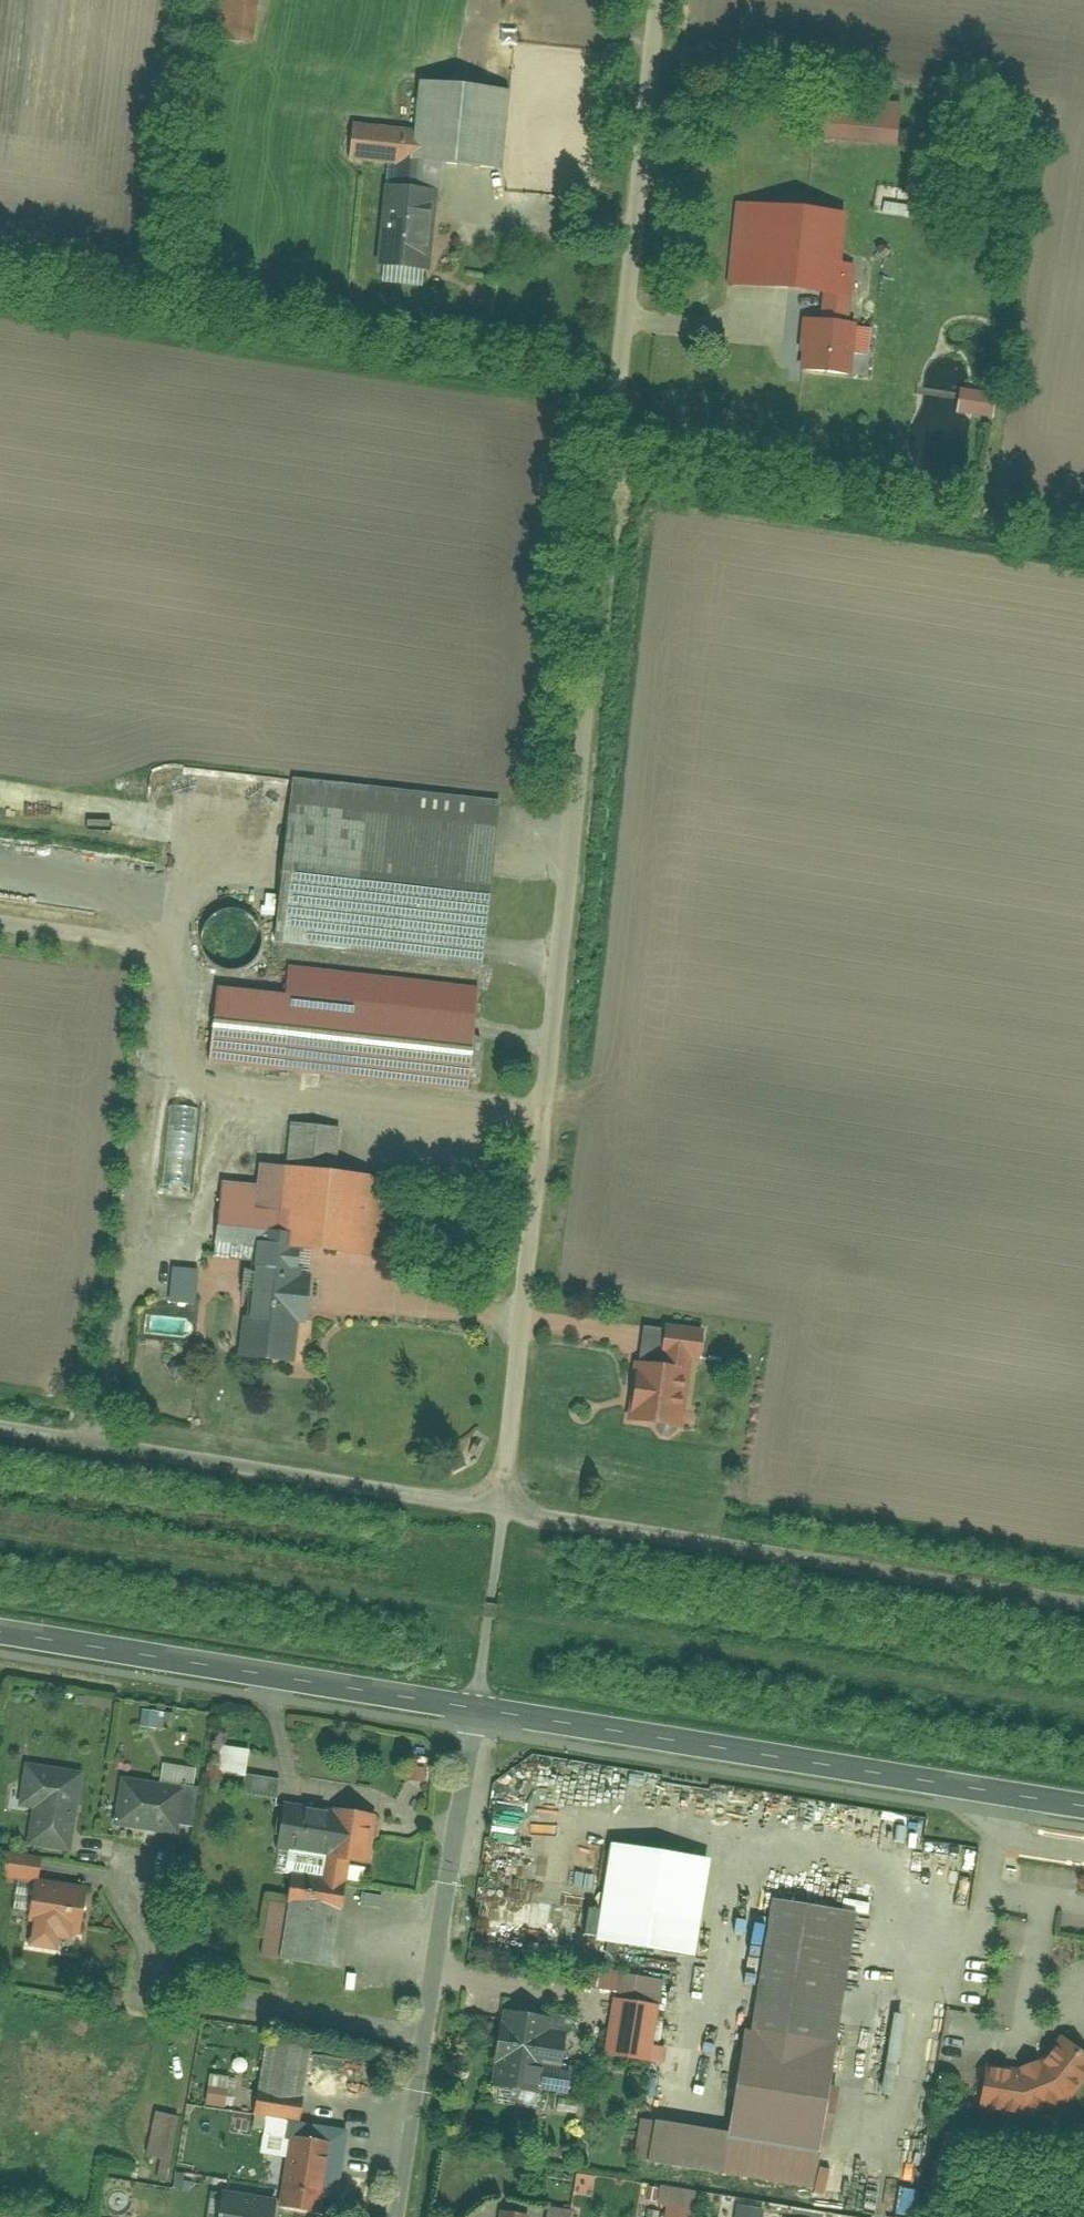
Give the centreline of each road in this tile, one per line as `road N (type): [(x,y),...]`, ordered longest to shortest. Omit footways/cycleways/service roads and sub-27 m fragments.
road 1 (residential): [(503,1509),(654,0)]
road 2 (tertiary): [(478,1707),(1083,1805)]
road 3 (residential): [(1083,1606),(503,1509)]
road 4 (residential): [(503,1509),(0,1428)]
road 5 (tertiary): [(0,1630),(478,1707)]
road 6 (residential): [(430,2030),(172,1993),(141,1960),(145,1861)]
road 7 (residential): [(430,2030),(478,1707)]
road 8 (residential): [(402,2216),(430,2030)]

